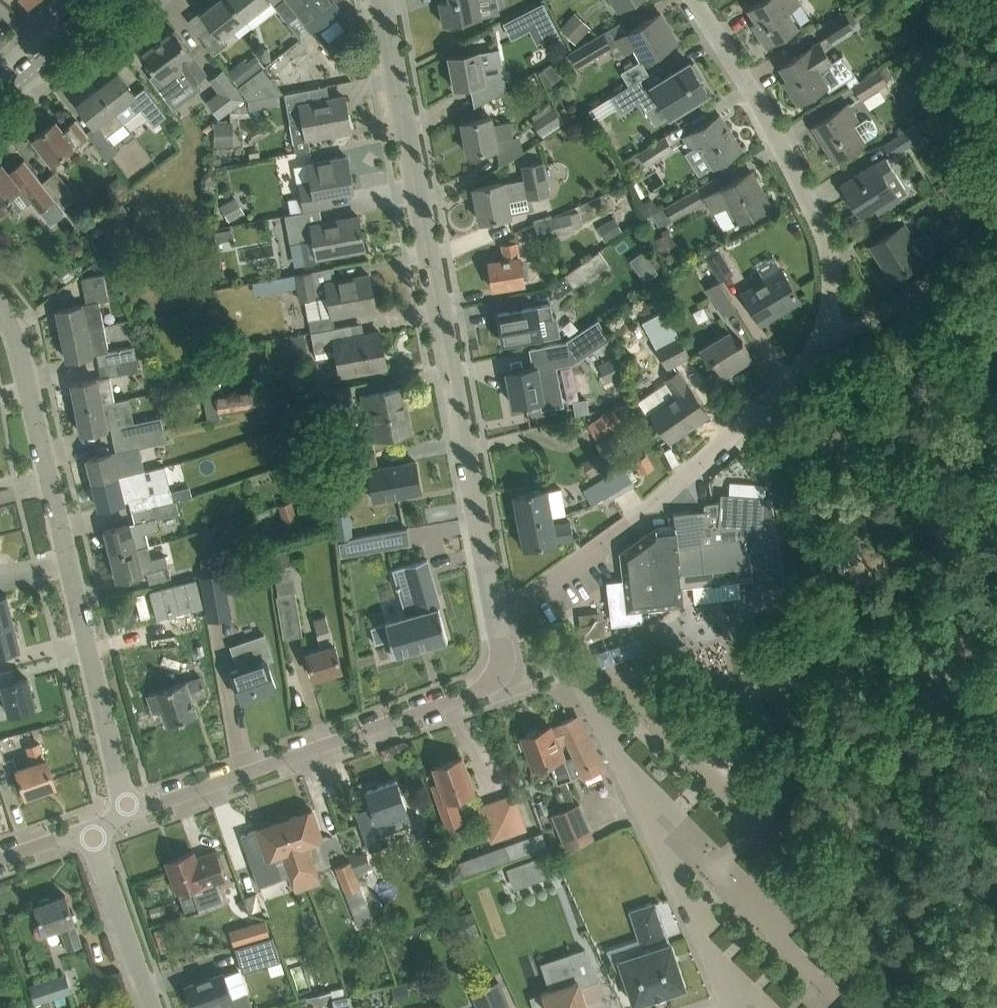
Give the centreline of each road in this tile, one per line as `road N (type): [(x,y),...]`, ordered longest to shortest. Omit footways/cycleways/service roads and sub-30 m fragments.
road 1 (residential): [(498,617),(382,0)]
road 2 (residential): [(128,811),(28,372),(0,307)]
road 3 (residential): [(498,617),(654,505),(790,379),(825,326)]
road 4 (residential): [(128,811),(499,677)]
road 5 (residential): [(740,1007),(569,657)]
road 6 (residential): [(825,326),(832,269),(826,228),(693,0)]
road 7 (track): [(996,512),(782,428),(761,407)]
road 8 (residential): [(825,326),(854,334),(885,321),(990,231)]
road 9 (residential): [(152,1007),(88,827)]
road 10 (track): [(829,649),(906,665),(996,712)]
road 11 (tertiary): [(0,92),(115,0)]

